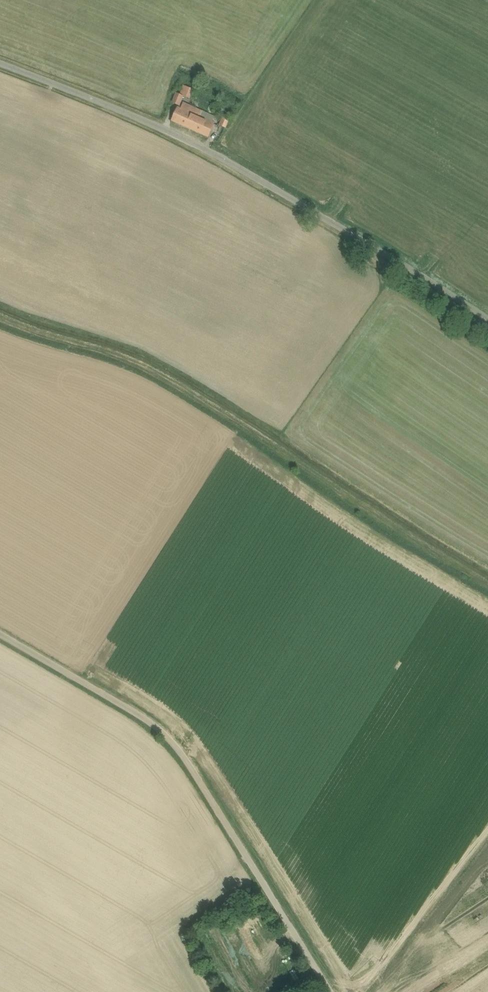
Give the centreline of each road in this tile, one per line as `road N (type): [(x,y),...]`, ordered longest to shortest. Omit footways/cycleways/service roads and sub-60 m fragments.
road 1 (unclassified): [(487,319),(208,150),(0,63)]
road 2 (unclassified): [(0,634),(123,705),(179,748),(324,991)]

